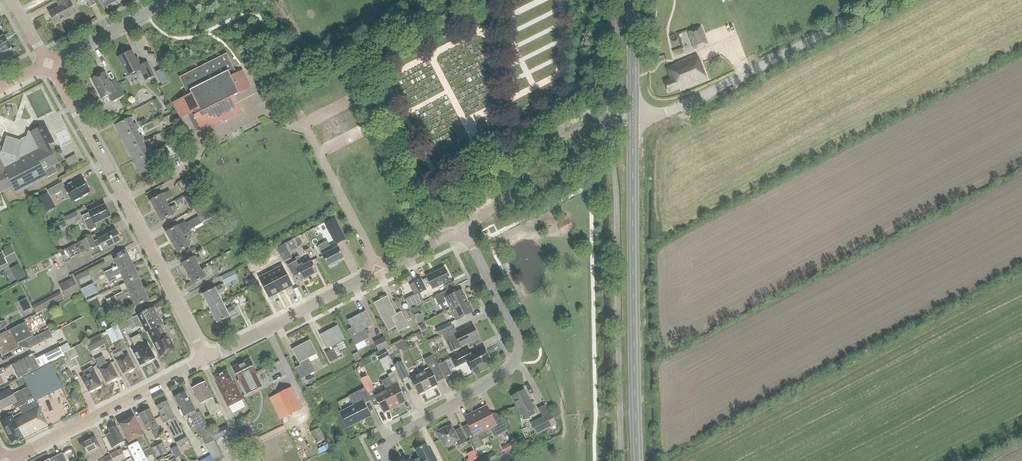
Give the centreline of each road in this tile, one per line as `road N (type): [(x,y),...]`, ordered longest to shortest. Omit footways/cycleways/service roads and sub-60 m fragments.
road 1 (unclassified): [(888,0),(799,46),(761,100),(691,138),(672,162),(672,460)]
road 2 (primary): [(637,460),(633,0)]
road 3 (residential): [(208,359),(50,65)]
road 4 (unclassified): [(385,451),(516,361),(514,327),(461,235)]
road 5 (residential): [(10,460),(208,359)]
road 6 (residential): [(208,359),(377,271)]
road 7 (residential): [(377,271),(301,120)]
road 8 (residential): [(50,65),(162,0)]
road 9 (residential): [(461,235),(549,145)]

